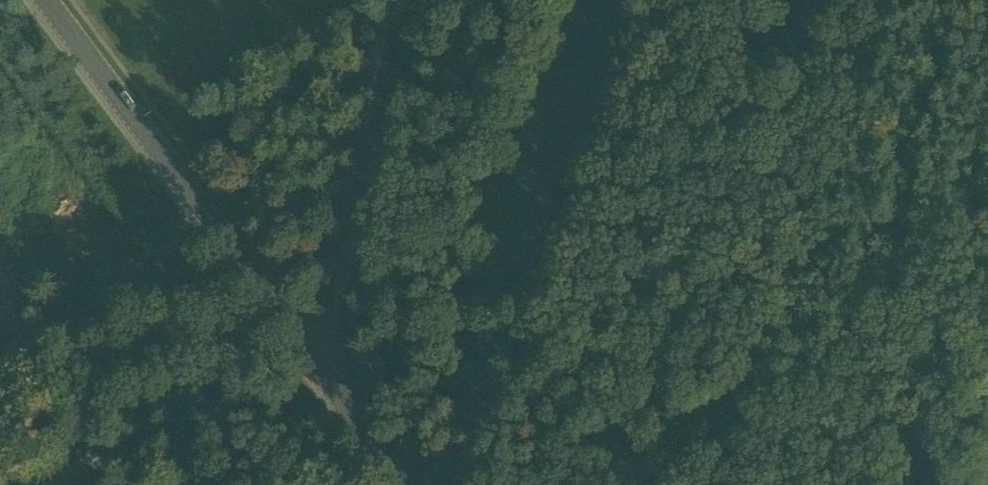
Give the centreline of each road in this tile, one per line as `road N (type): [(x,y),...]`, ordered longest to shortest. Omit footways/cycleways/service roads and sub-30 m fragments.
road 1 (tertiary): [(45,0),(300,338),(398,484)]
road 2 (track): [(57,484),(272,338),(300,338)]

